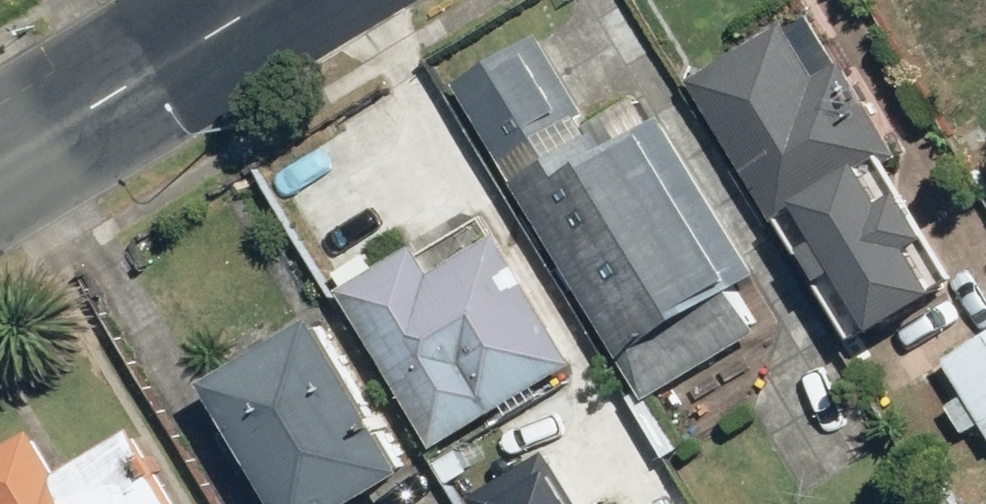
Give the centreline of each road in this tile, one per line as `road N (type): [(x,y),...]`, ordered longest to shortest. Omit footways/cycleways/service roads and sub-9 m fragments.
road 1 (secondary): [(0,168),(275,0)]

